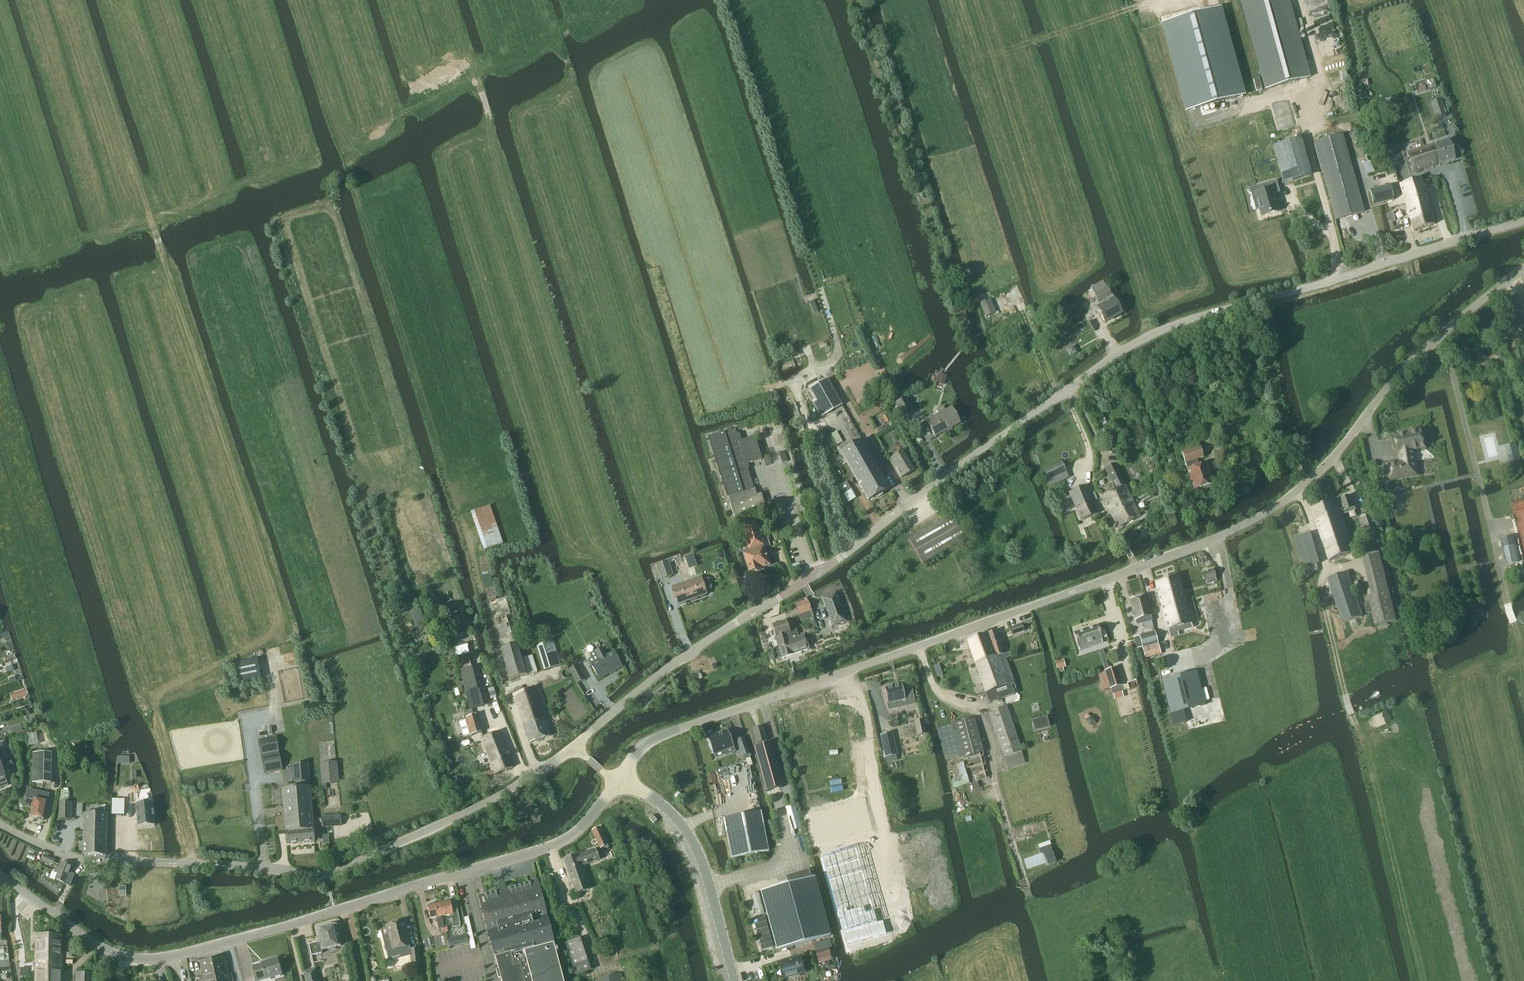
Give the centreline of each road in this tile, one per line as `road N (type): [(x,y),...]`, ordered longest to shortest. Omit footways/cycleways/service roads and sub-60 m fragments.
road 1 (unclassified): [(574,747),(658,676),(807,581),(1156,332),(1523,221)]
road 2 (tertiary): [(620,778),(660,736),(1131,571),(1264,513),(1324,468),(1405,367),(1523,269)]
road 3 (track): [(191,864),(155,697),(284,630),(82,0)]
road 4 (track): [(497,647),(469,526),(295,0)]
road 5 (tertiary): [(173,956),(551,846),(584,825),(617,783)]
road 6 (unclassified): [(175,863),(304,874),(345,869),(488,803),(574,747)]
road 7 (track): [(820,289),(725,0)]
road 8 (tertiary): [(734,980),(694,842),(655,799),(620,778)]
road 9 (tertiary): [(0,877),(117,954),(173,956)]
road 10 (unclassified): [(175,863),(75,861),(0,824)]

